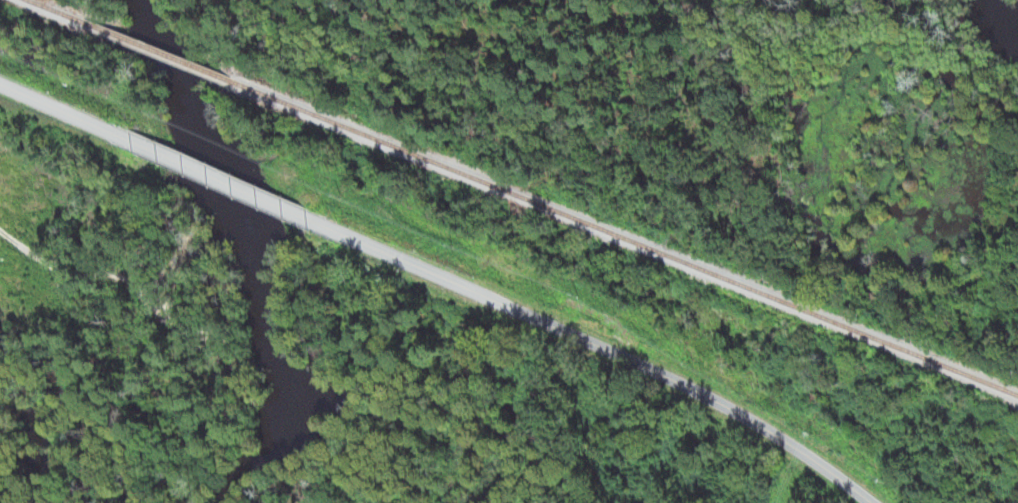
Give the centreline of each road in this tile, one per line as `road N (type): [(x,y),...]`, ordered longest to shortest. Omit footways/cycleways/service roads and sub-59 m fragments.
road 1 (residential): [(884,502),(839,460),(287,199)]
road 2 (residential): [(287,199),(133,131)]
road 3 (residential): [(133,131),(0,76)]

